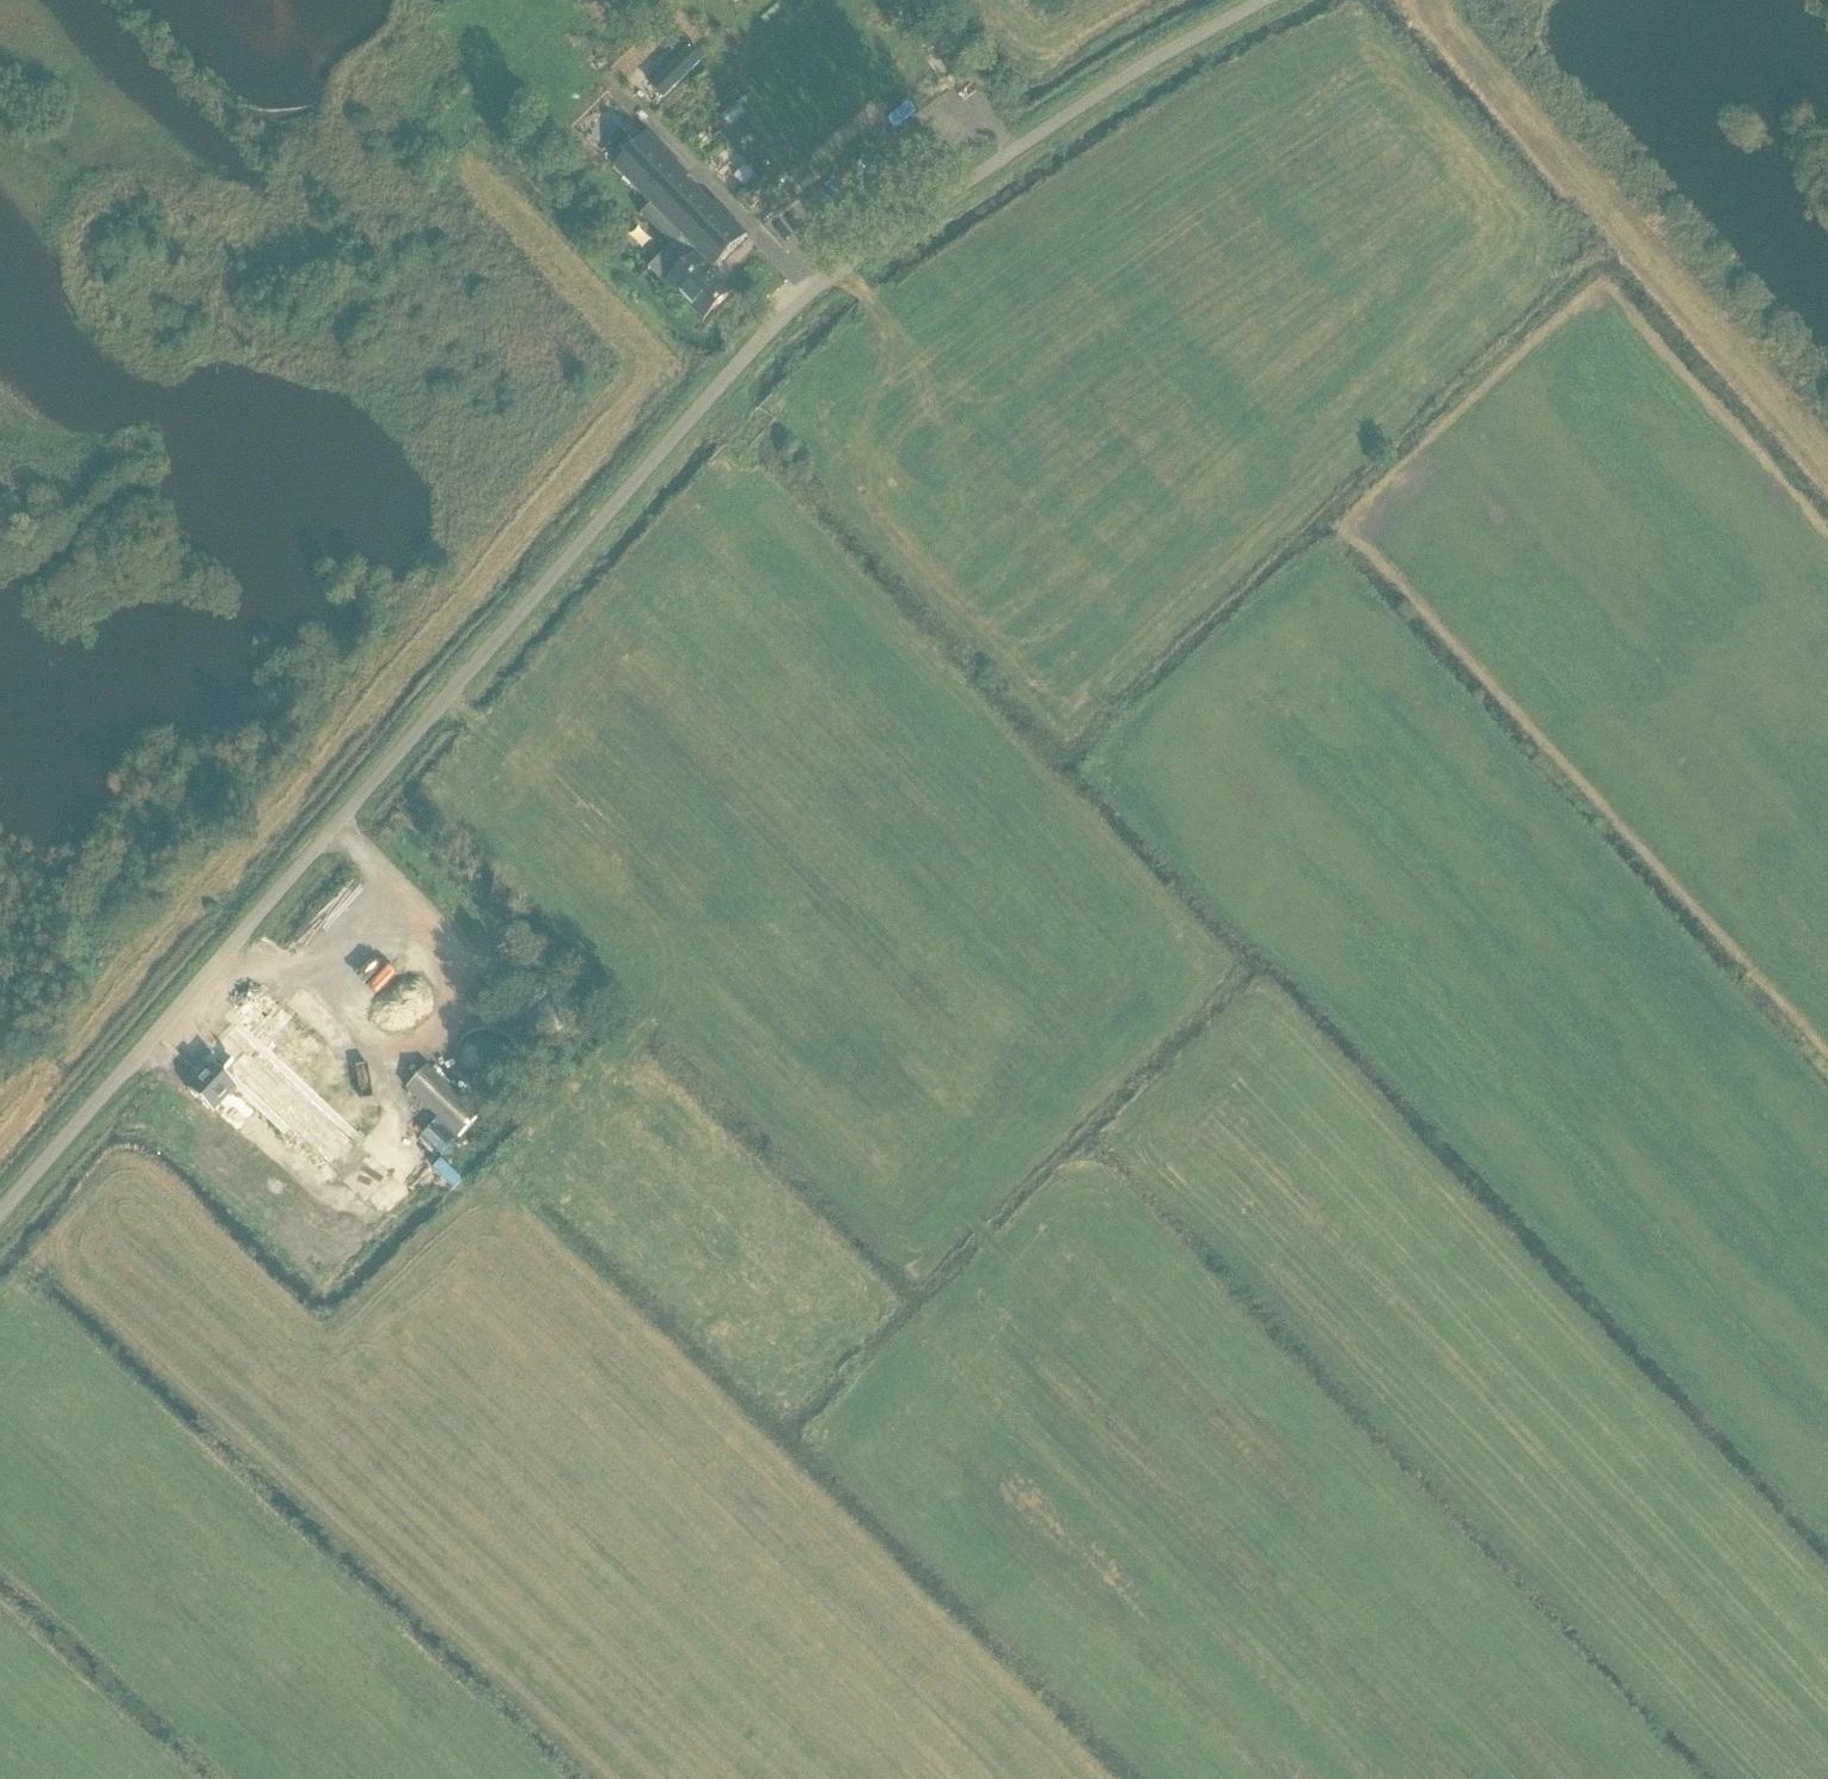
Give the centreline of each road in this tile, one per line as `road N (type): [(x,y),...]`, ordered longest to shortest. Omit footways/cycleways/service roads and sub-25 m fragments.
road 1 (unclassified): [(0,1213),(794,305),(1121,82),(1276,0)]

